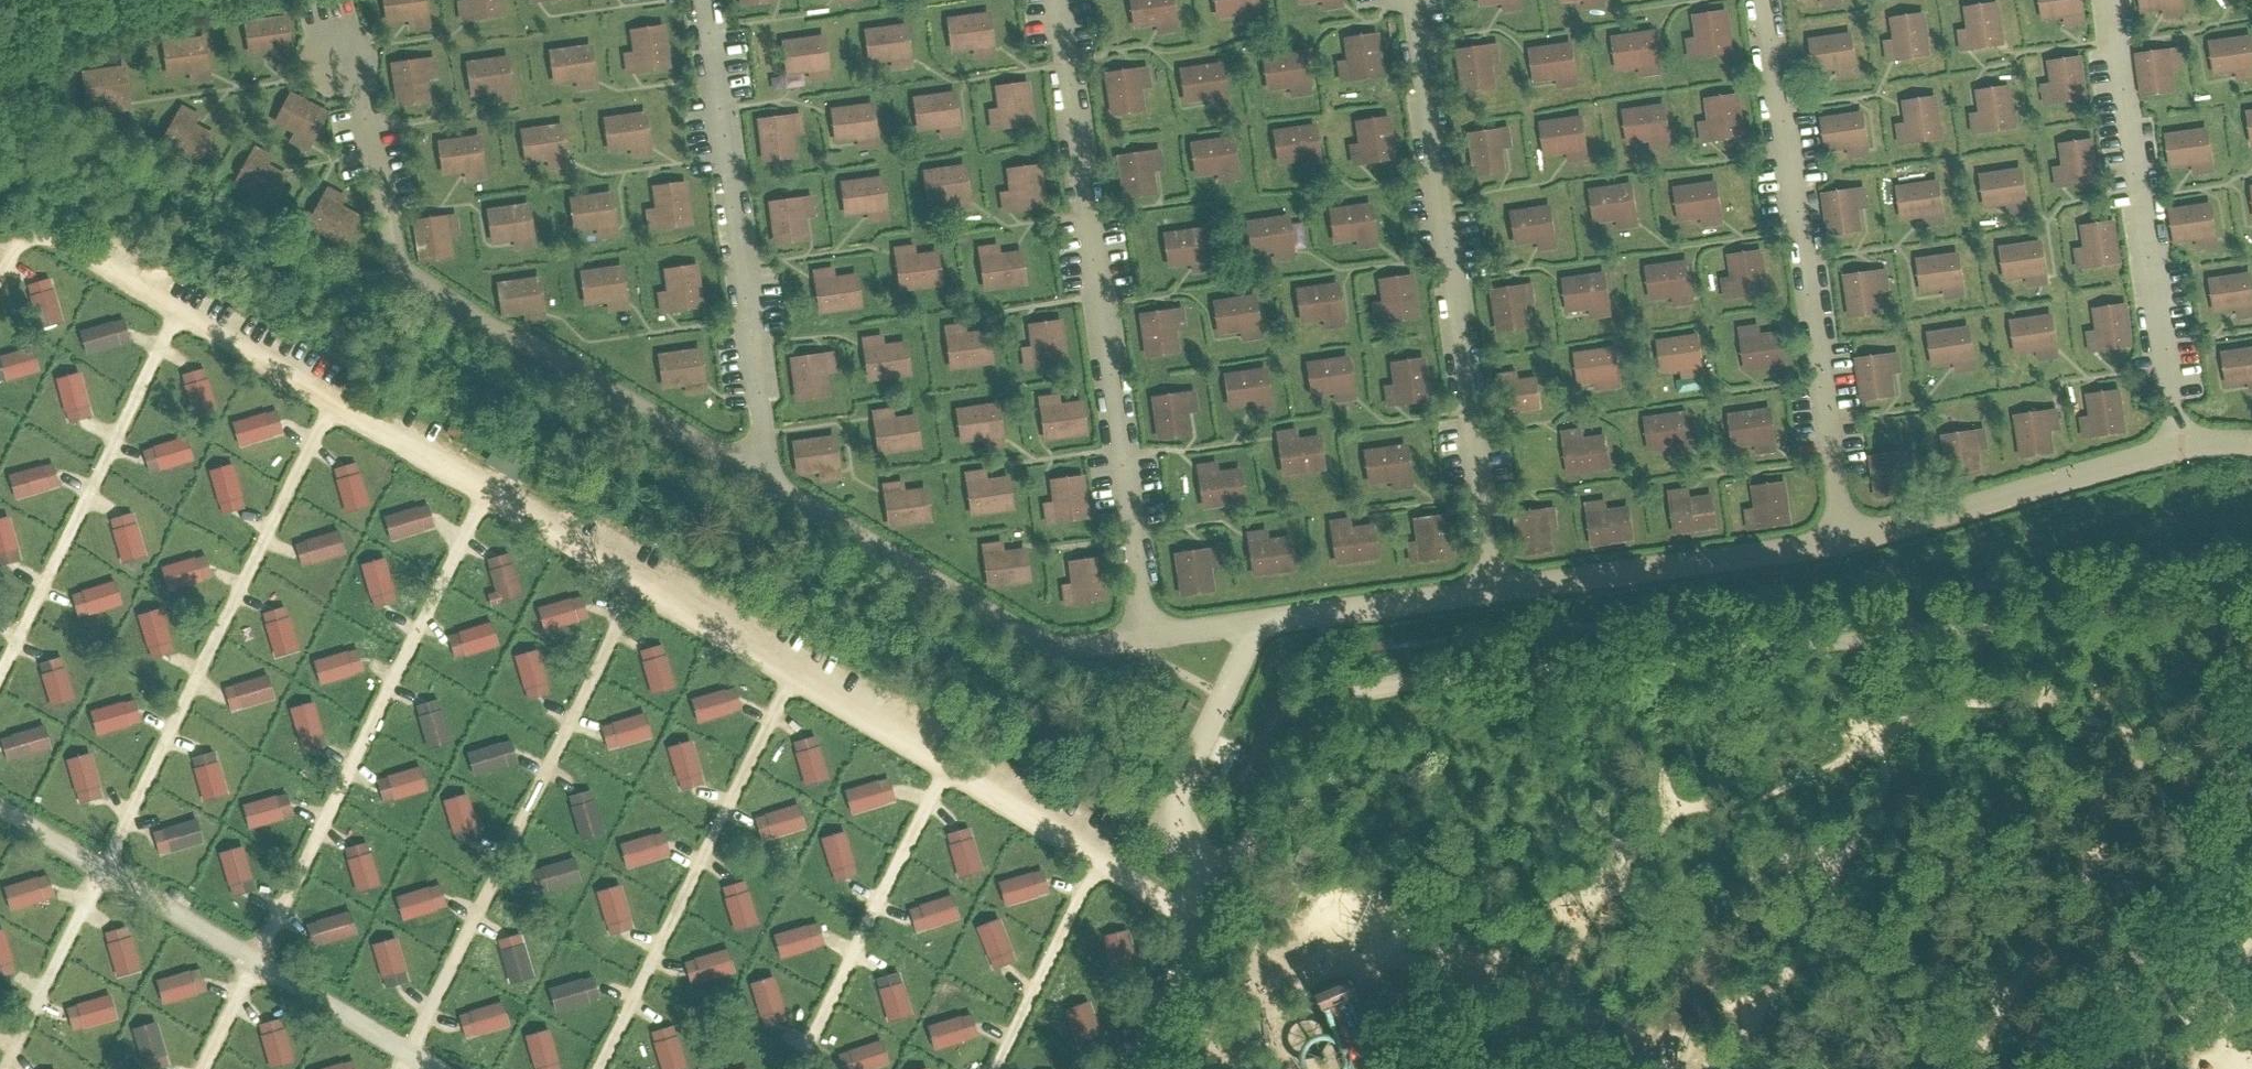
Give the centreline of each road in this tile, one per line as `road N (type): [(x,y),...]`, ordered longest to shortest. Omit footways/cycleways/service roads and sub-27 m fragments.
road 1 (track): [(1202,919),(0,211)]
road 2 (residential): [(2251,778),(2063,1068)]
road 3 (unclassified): [(1227,877),(1130,1068)]

